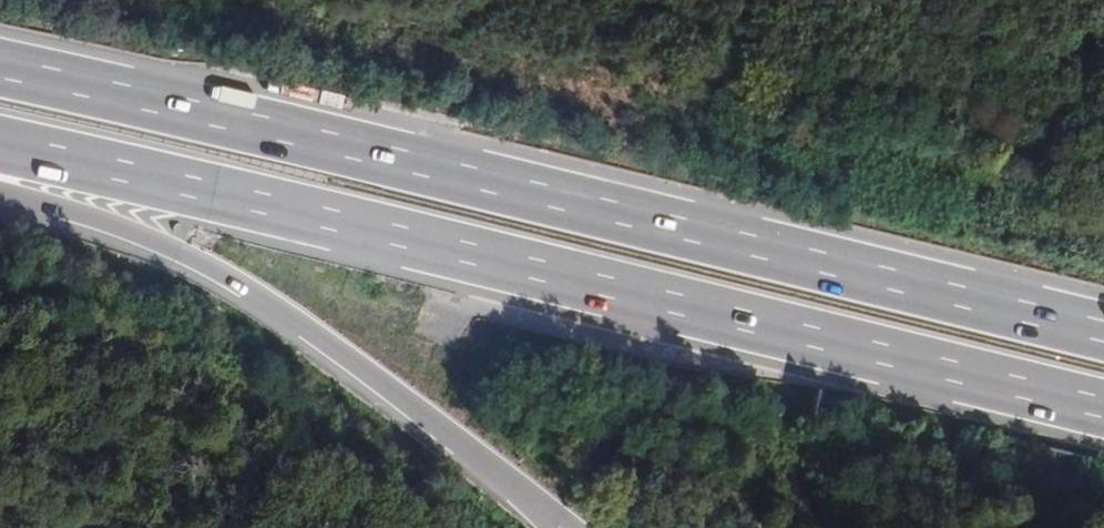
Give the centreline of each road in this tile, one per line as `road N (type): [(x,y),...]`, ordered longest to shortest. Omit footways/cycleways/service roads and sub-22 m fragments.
road 1 (trunk): [(1103,328),(0,65)]
road 2 (trunk): [(0,143),(1103,404)]
road 3 (trunk): [(0,197),(164,251),(223,281),(299,328),(560,527)]

